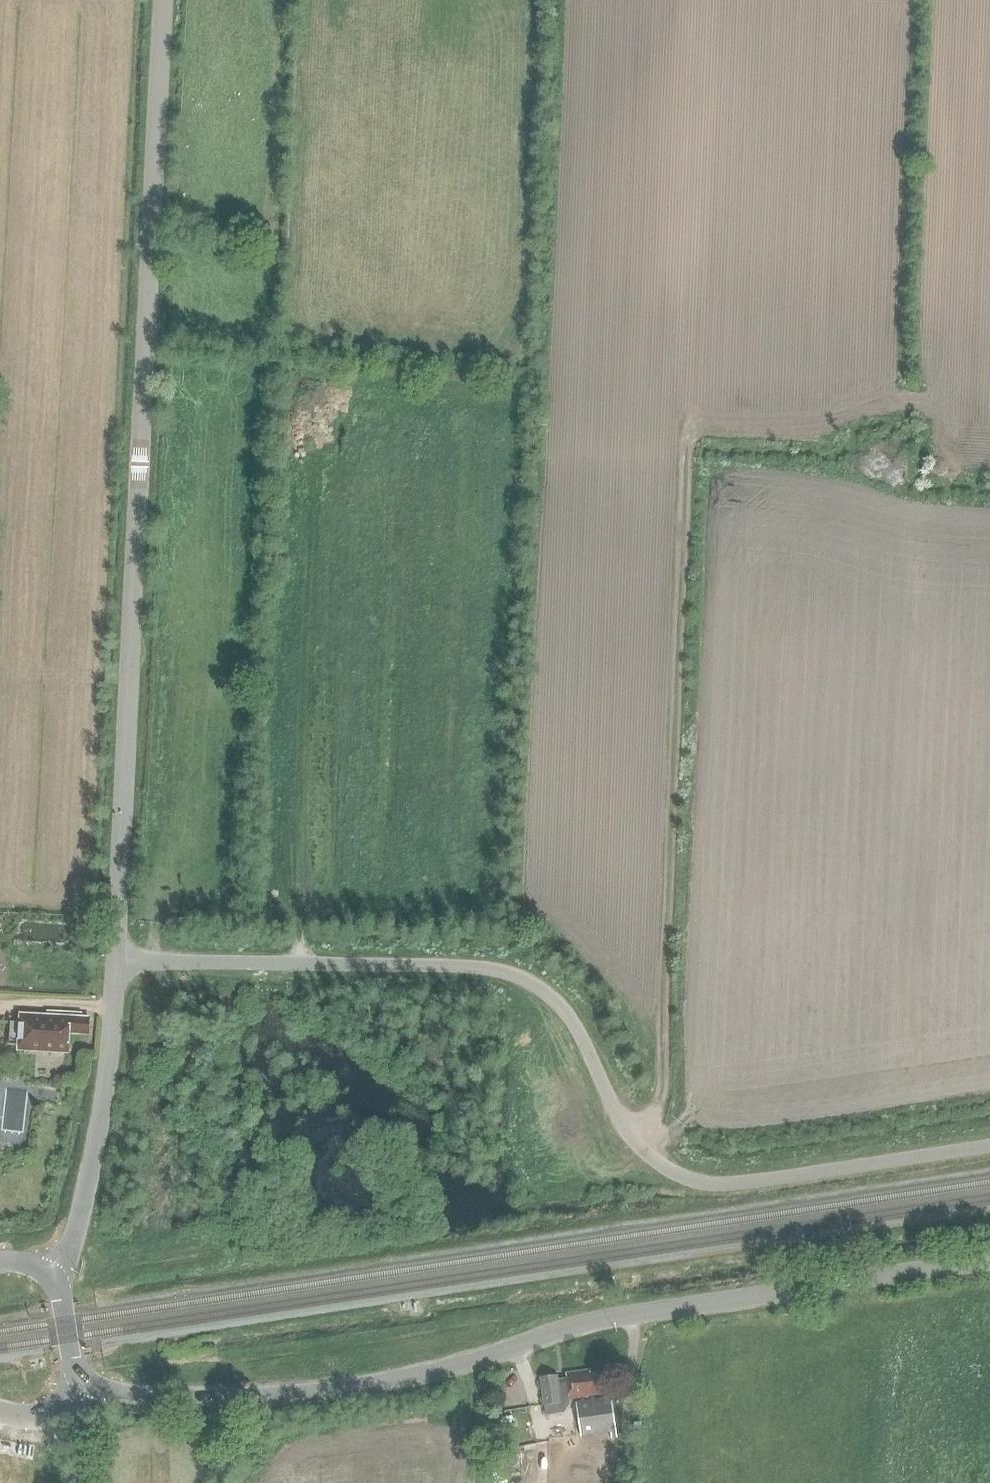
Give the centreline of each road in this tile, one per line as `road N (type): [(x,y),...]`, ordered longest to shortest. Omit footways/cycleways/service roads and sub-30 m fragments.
road 1 (unclassified): [(117,962),(506,972),(557,1002),(636,1138),(681,1176),(704,1182),(752,1182),(989,1146)]
road 2 (unclassified): [(117,962),(164,0)]
road 3 (unclassified): [(989,1259),(592,1320),(369,1383),(156,1394),(86,1377)]
road 4 (unclassified): [(49,1278),(69,1257),(89,1174),(117,962)]

